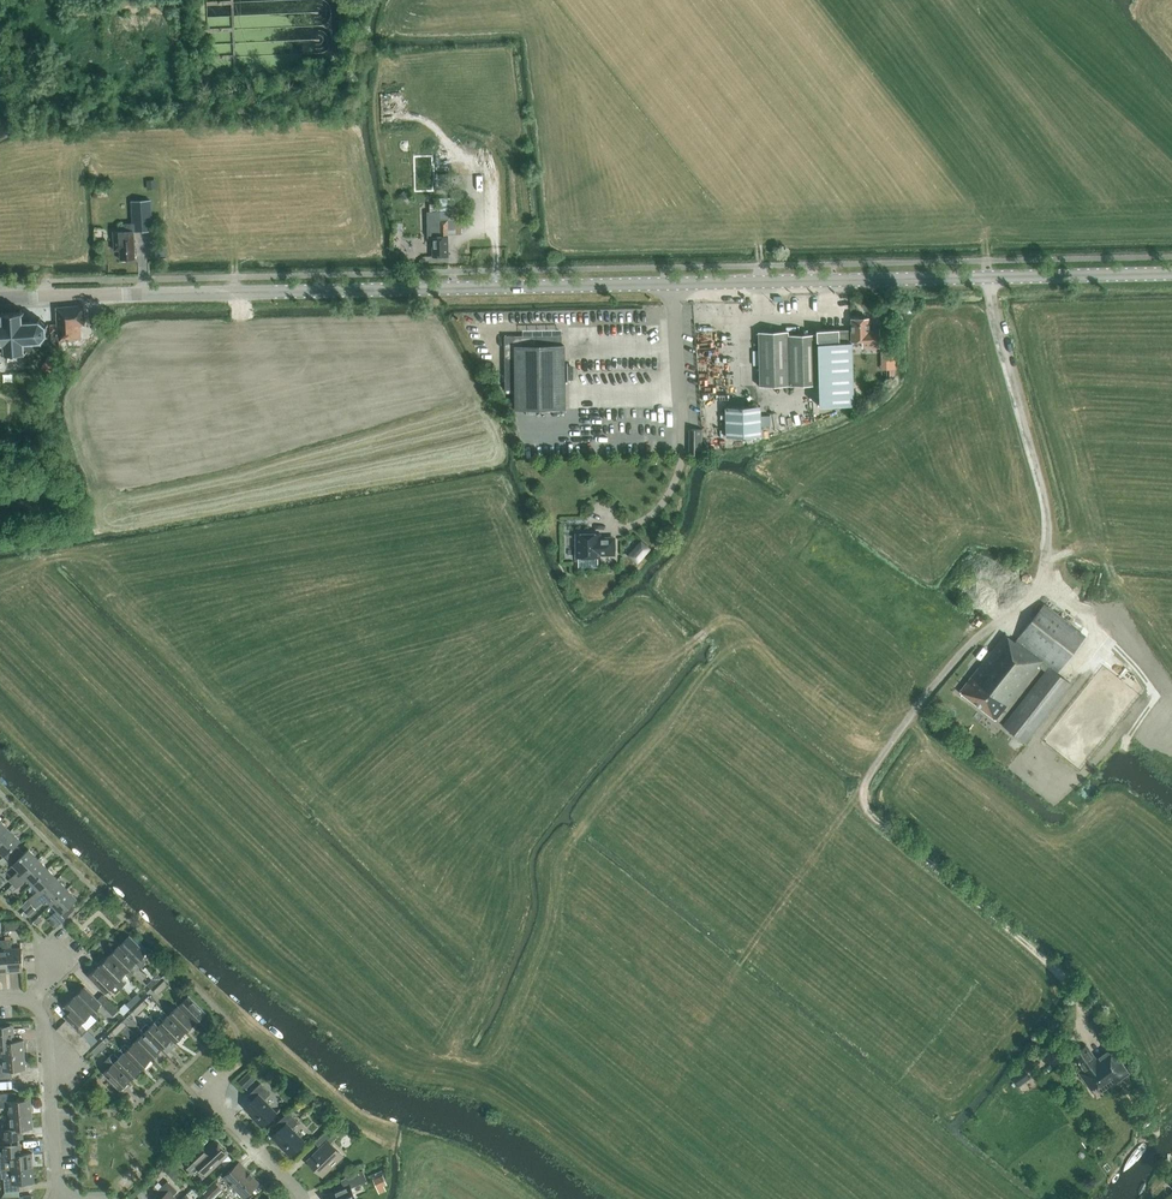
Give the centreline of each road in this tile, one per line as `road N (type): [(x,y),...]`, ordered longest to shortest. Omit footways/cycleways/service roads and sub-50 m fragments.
road 1 (secondary): [(0,298),(1171,273)]
road 2 (residential): [(58,1197),(45,1023),(26,1002),(0,1001)]
road 3 (residential): [(302,1198),(207,1097),(225,1079)]

